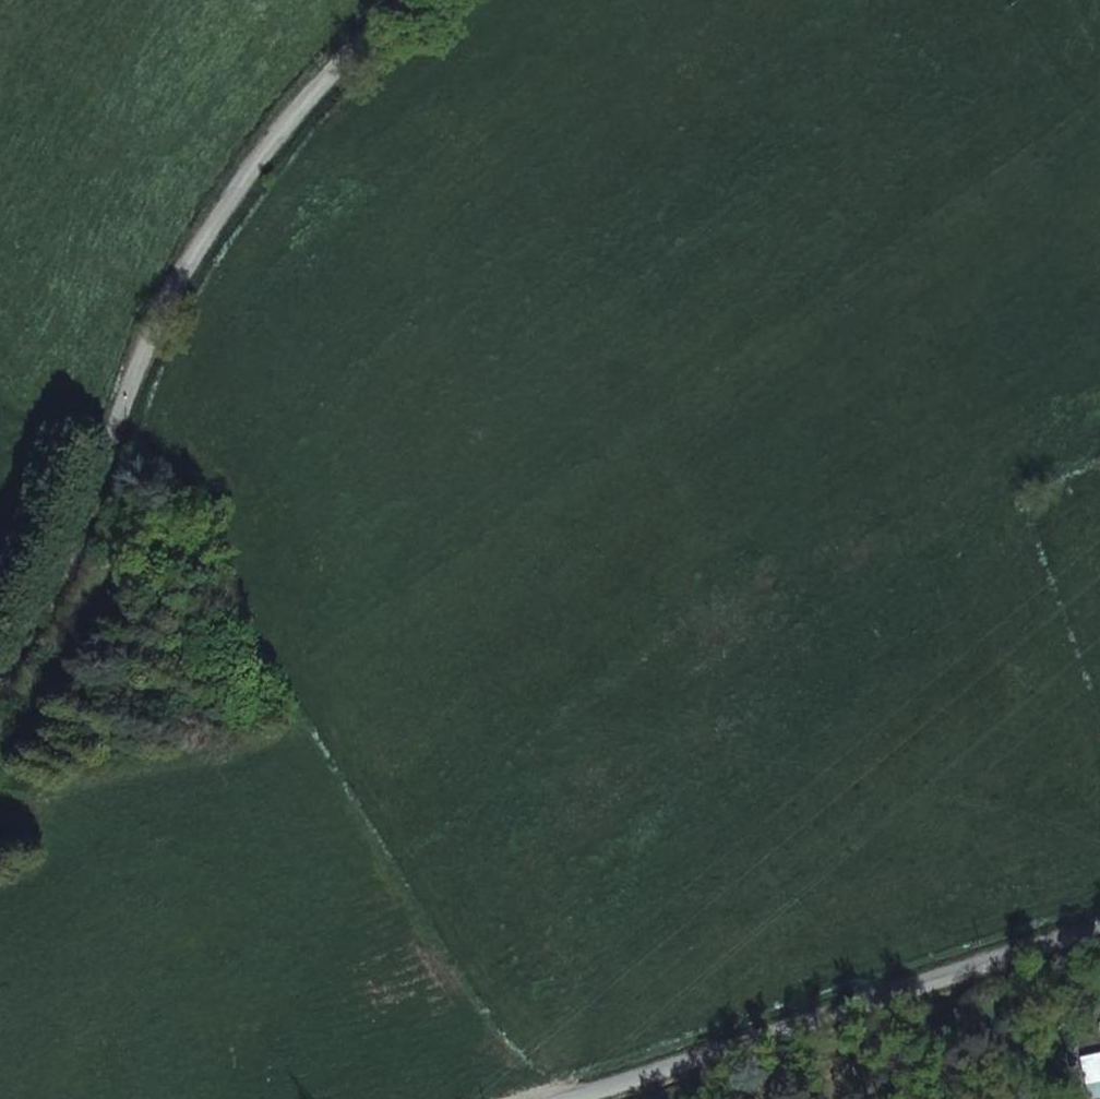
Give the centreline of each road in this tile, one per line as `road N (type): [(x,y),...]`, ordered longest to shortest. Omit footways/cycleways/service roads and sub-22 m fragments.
road 1 (residential): [(394,0),(183,253),(79,529),(0,670)]
road 2 (unclassified): [(1099,934),(518,1098)]

